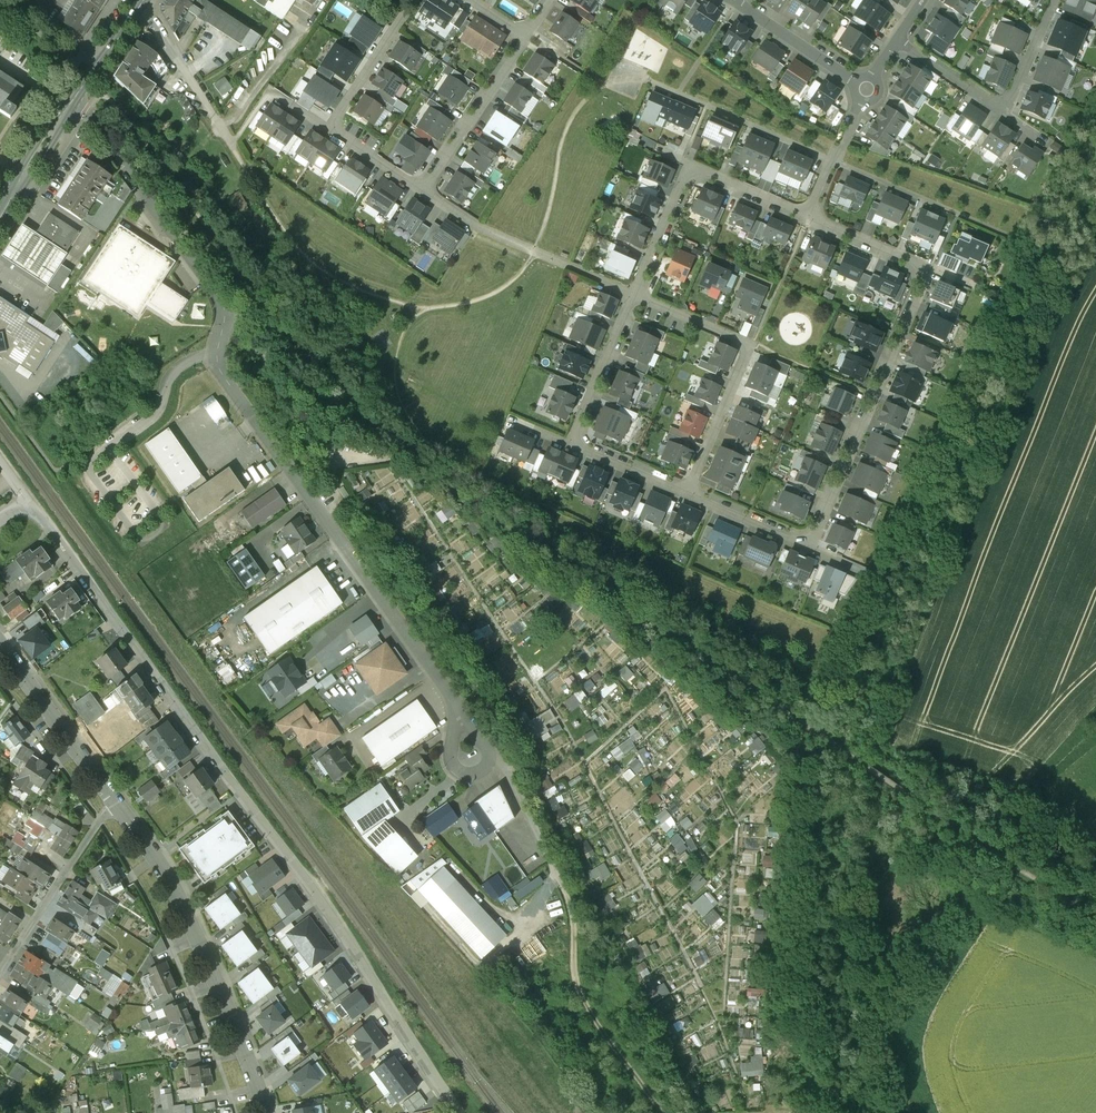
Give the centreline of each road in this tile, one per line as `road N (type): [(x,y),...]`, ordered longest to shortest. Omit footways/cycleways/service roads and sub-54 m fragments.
road 1 (residential): [(26,499),(456,1112)]
road 2 (residential): [(115,798),(189,922),(264,1112)]
road 3 (residential): [(921,268),(802,544)]
road 4 (residential): [(338,124),(368,150),(423,178),(528,27)]
road 5 (residential): [(684,492),(746,350),(638,294)]
road 6 (primary): [(142,2),(0,210)]
road 7 (residential): [(0,978),(115,798)]
road 8 (residential): [(0,652),(115,798)]
road 9 (residential): [(575,442),(638,294)]
road 10 (residential): [(414,0),(338,124)]
road 11 (residential): [(736,0),(854,78)]
road 12 (residential): [(638,294),(694,166)]
road 13 (residential): [(684,492),(802,544)]
road 14 (residential): [(859,102),(807,217)]
road 15 (residential): [(896,35),(998,108)]
road 16 (residential): [(998,108),(1061,0)]
road 17 (residential): [(807,217),(921,268)]
road 18 (residential): [(694,166),(807,217)]
road 19 (residential): [(575,442),(684,492)]

